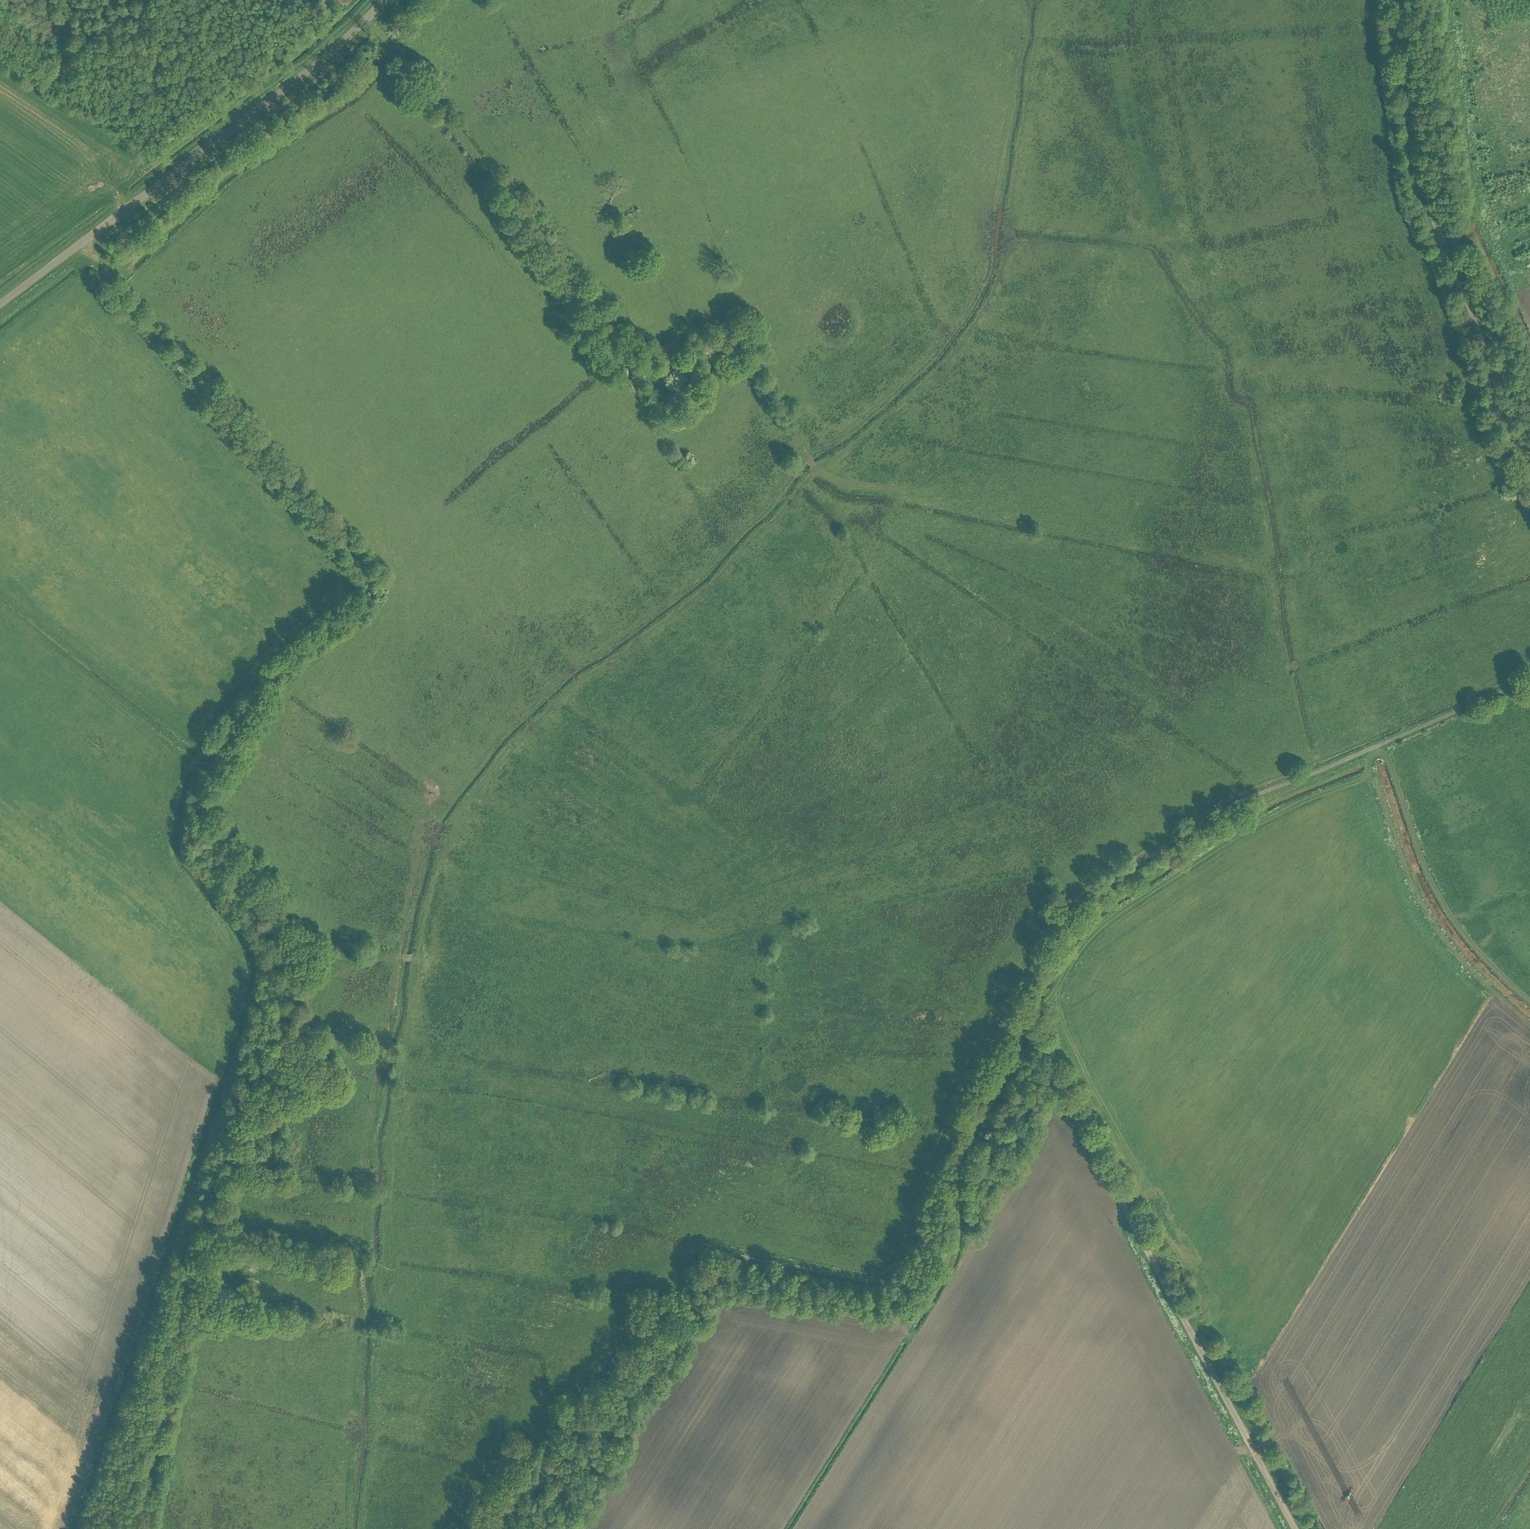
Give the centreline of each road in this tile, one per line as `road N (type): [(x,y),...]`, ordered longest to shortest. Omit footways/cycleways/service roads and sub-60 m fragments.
road 1 (unclassified): [(0,303),(314,66),(384,0)]
road 2 (unclassified): [(1296,1528),(1108,1175)]
road 3 (track): [(1016,996),(1108,1175)]

